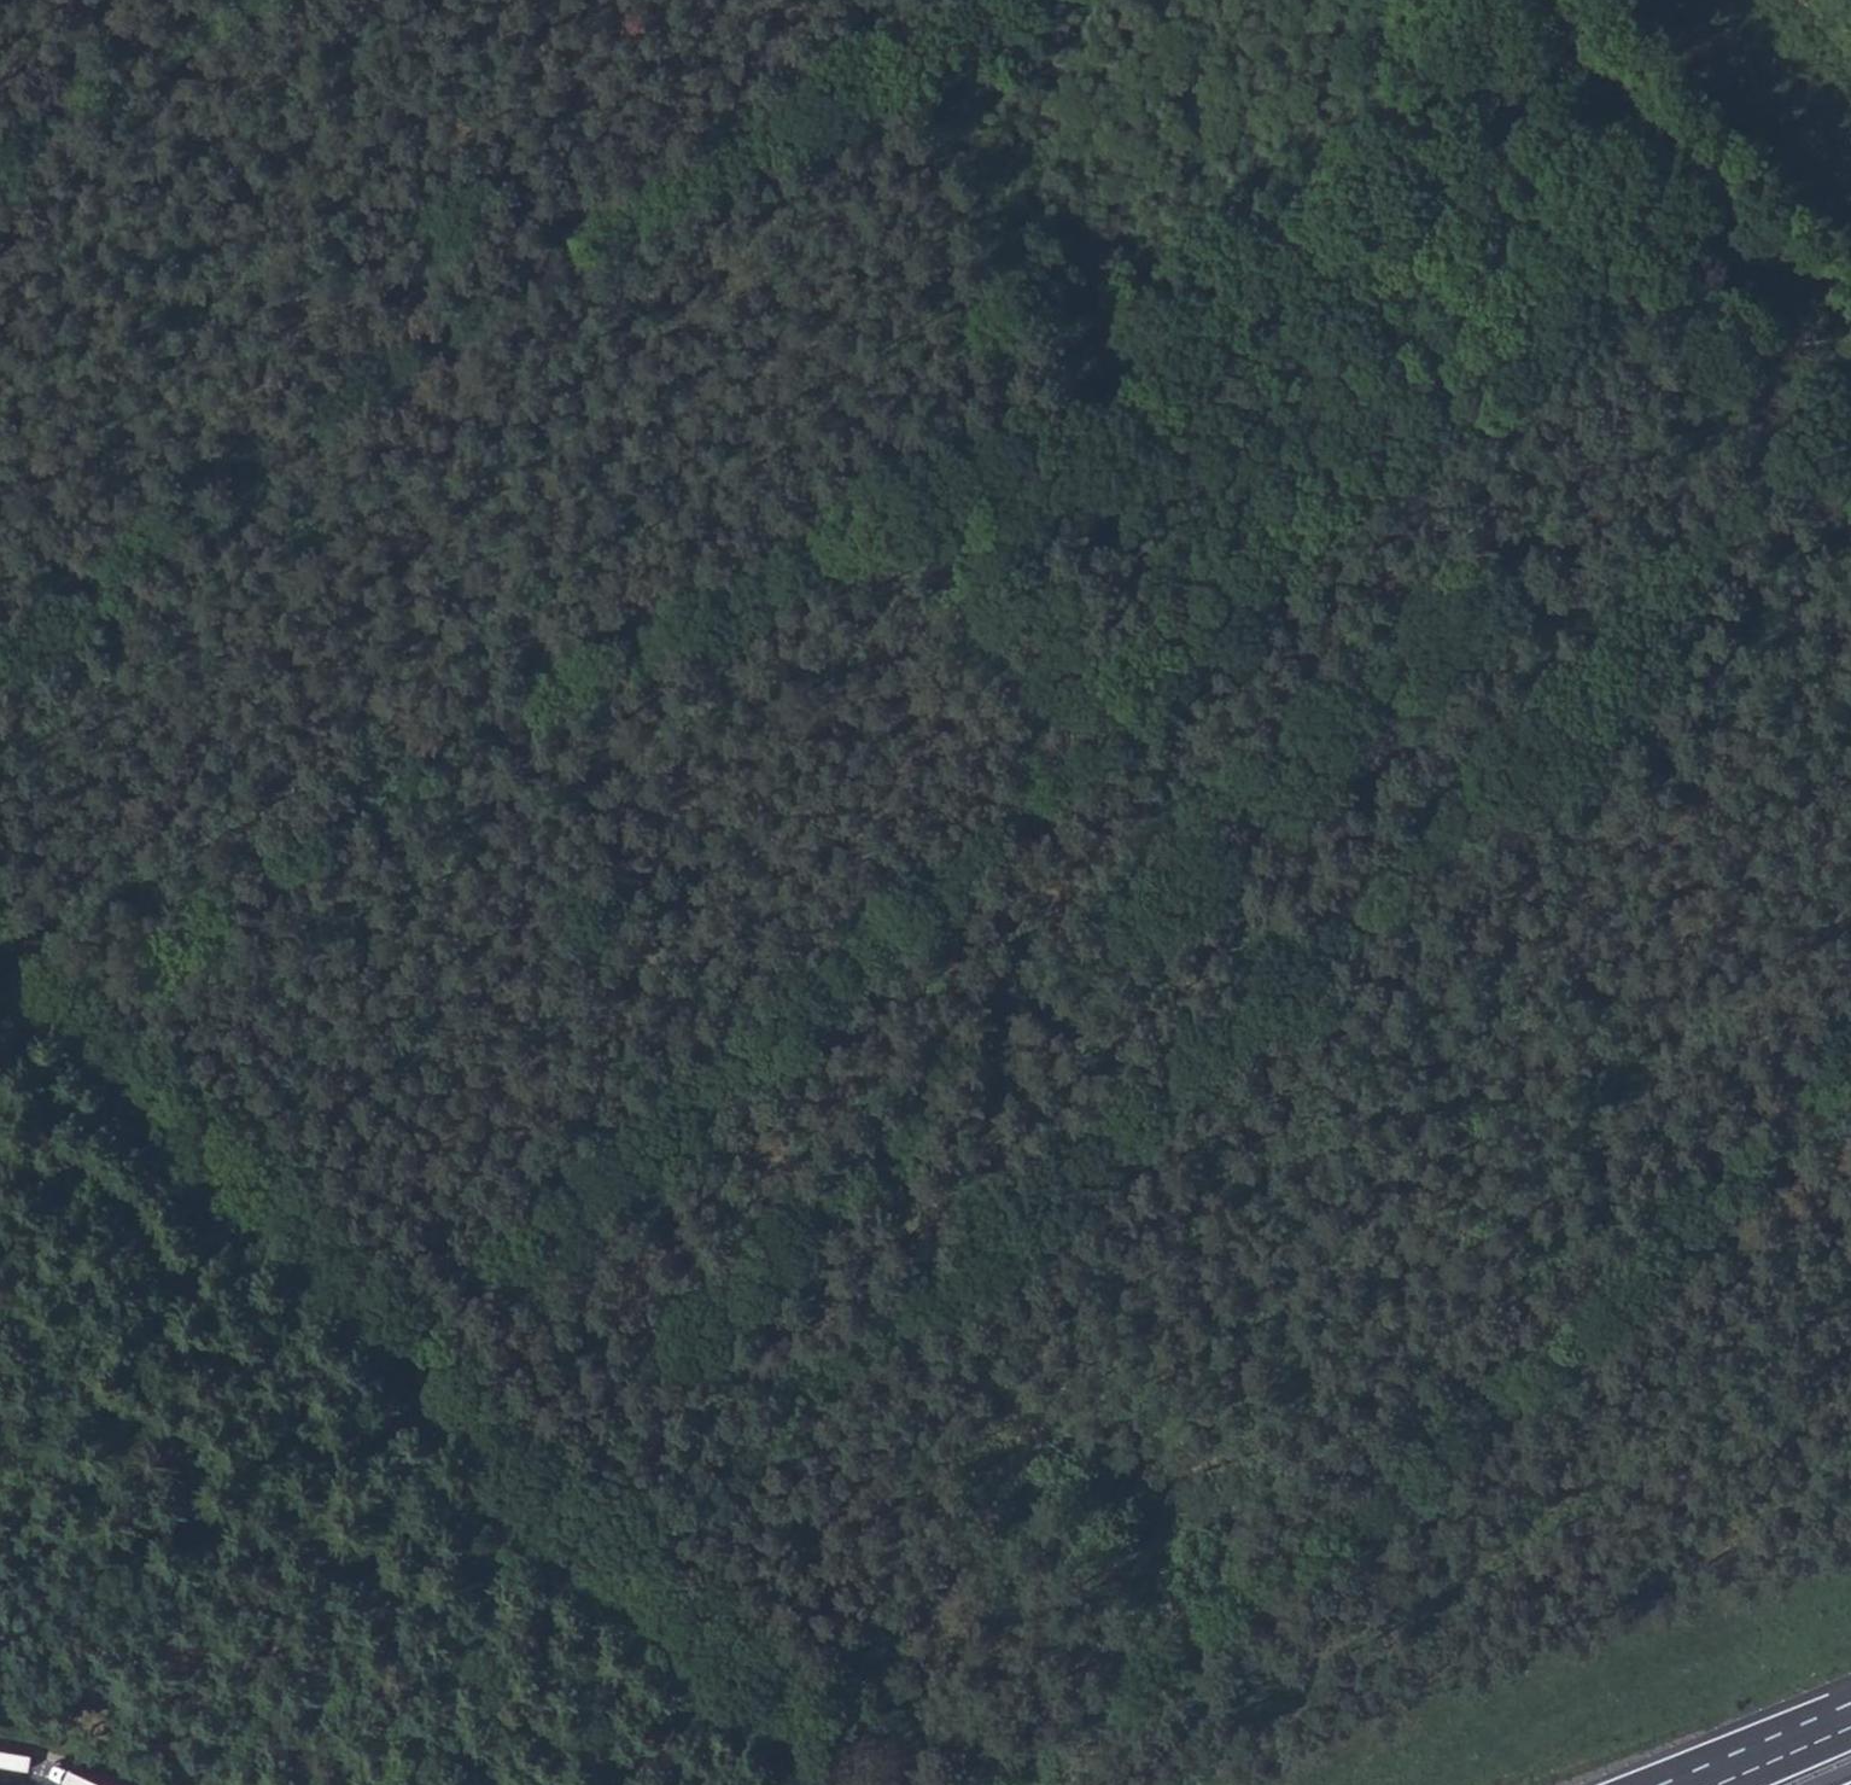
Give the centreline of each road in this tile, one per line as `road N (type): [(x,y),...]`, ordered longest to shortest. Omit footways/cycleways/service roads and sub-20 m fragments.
road 1 (track): [(1539,0),(1850,351)]
road 2 (motorway): [(1764,1765),(1732,1741),(1621,1784)]

